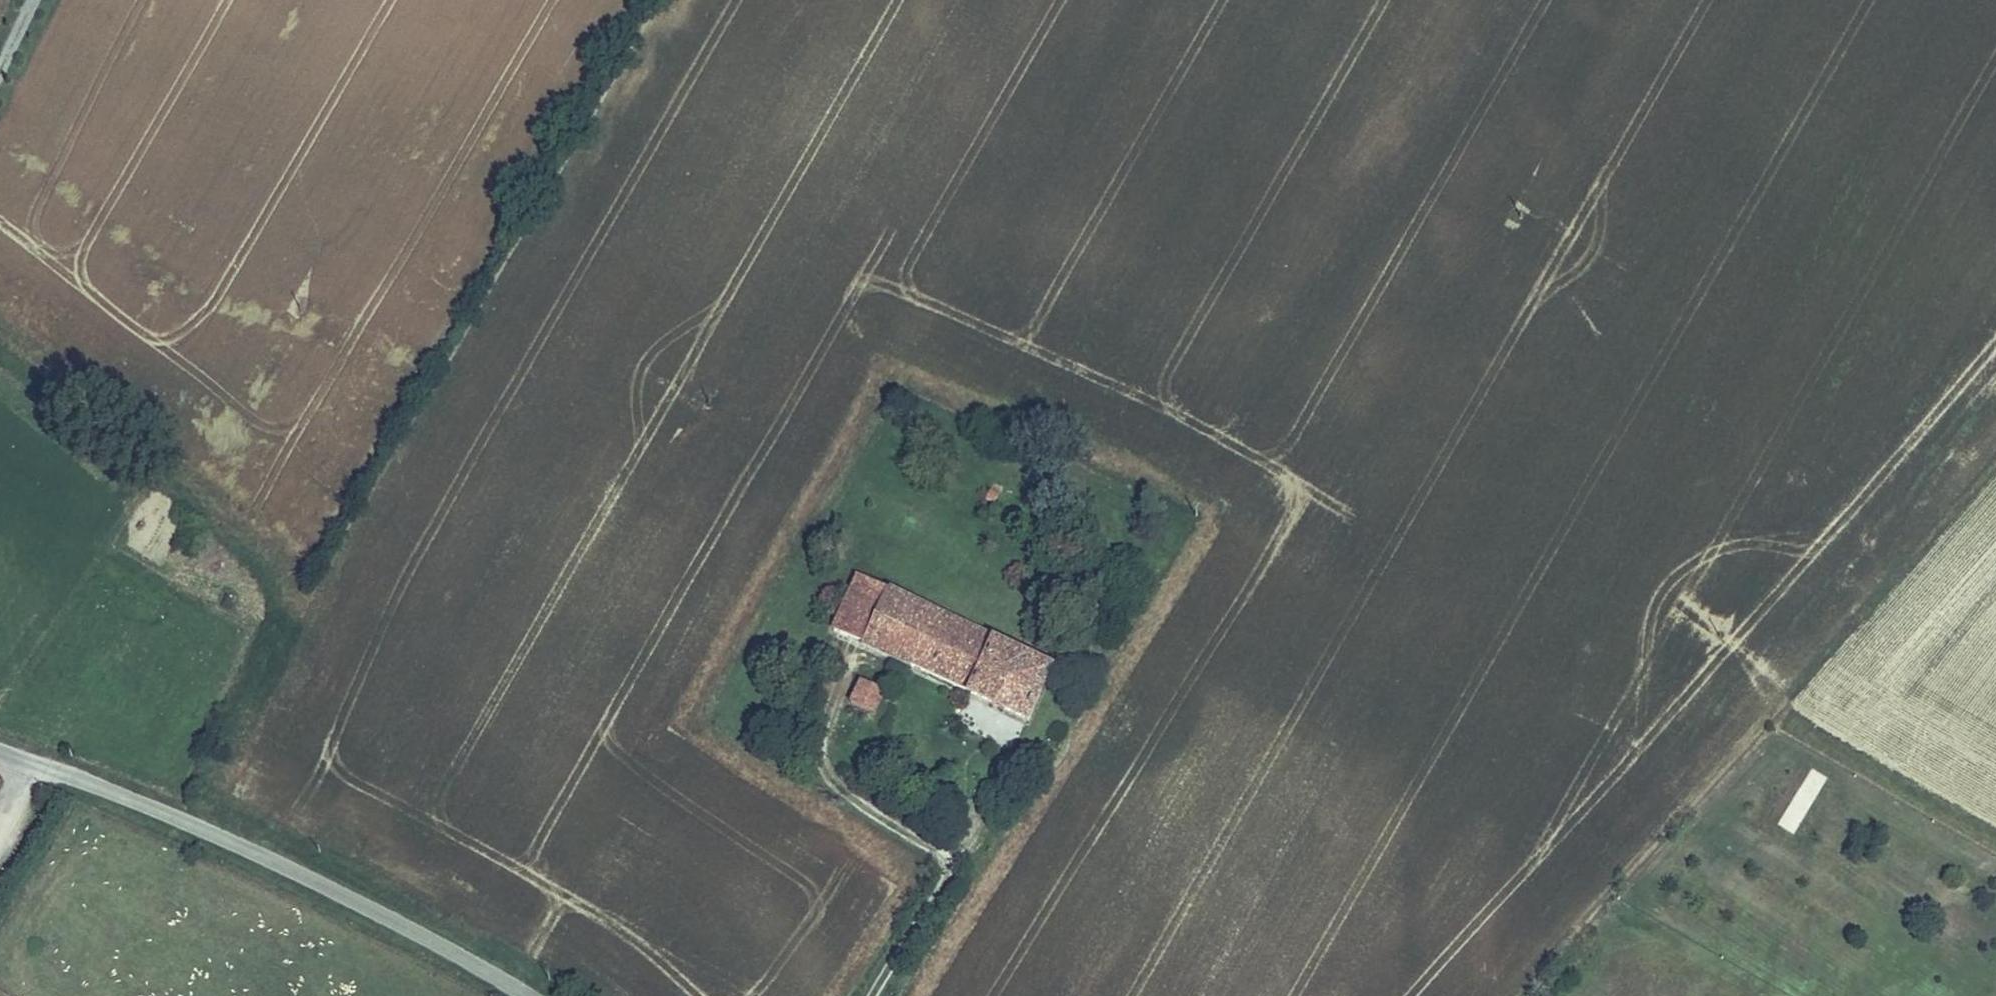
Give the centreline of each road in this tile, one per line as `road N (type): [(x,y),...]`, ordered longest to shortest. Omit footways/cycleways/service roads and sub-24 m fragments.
road 1 (unclassified): [(0,751),(217,832),(440,941),(529,995)]

